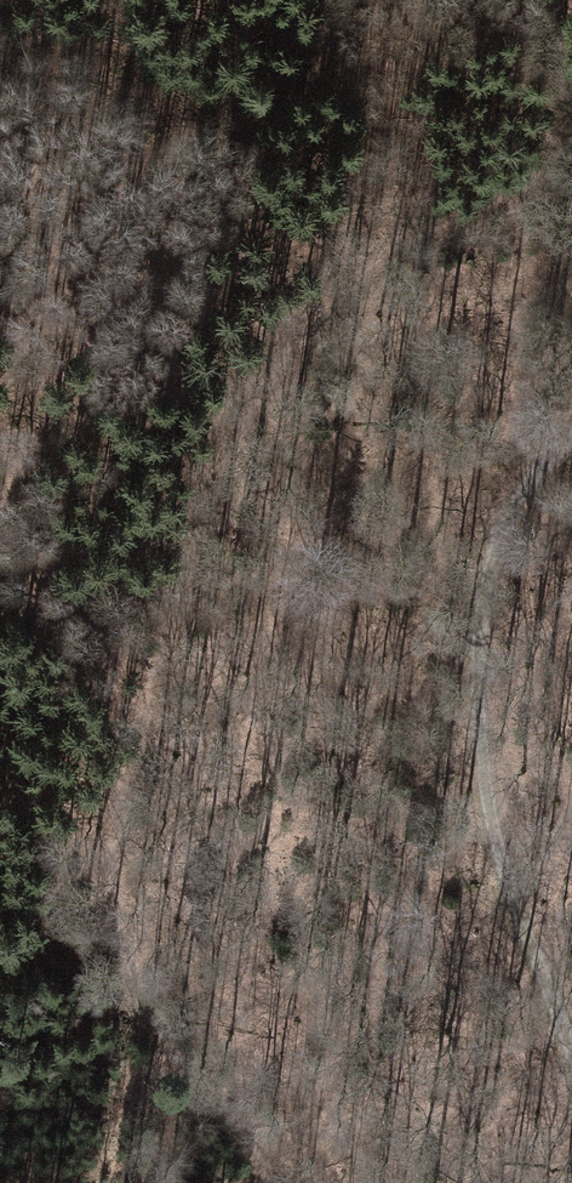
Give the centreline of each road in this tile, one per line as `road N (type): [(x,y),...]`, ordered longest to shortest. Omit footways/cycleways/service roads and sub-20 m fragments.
road 1 (track): [(271,1182),(137,992),(121,927),(118,860),(194,534),(237,405),(268,355),(420,228),(516,195),(560,133),(554,75)]
road 2 (track): [(571,1054),(474,728),(529,483),(571,451)]

